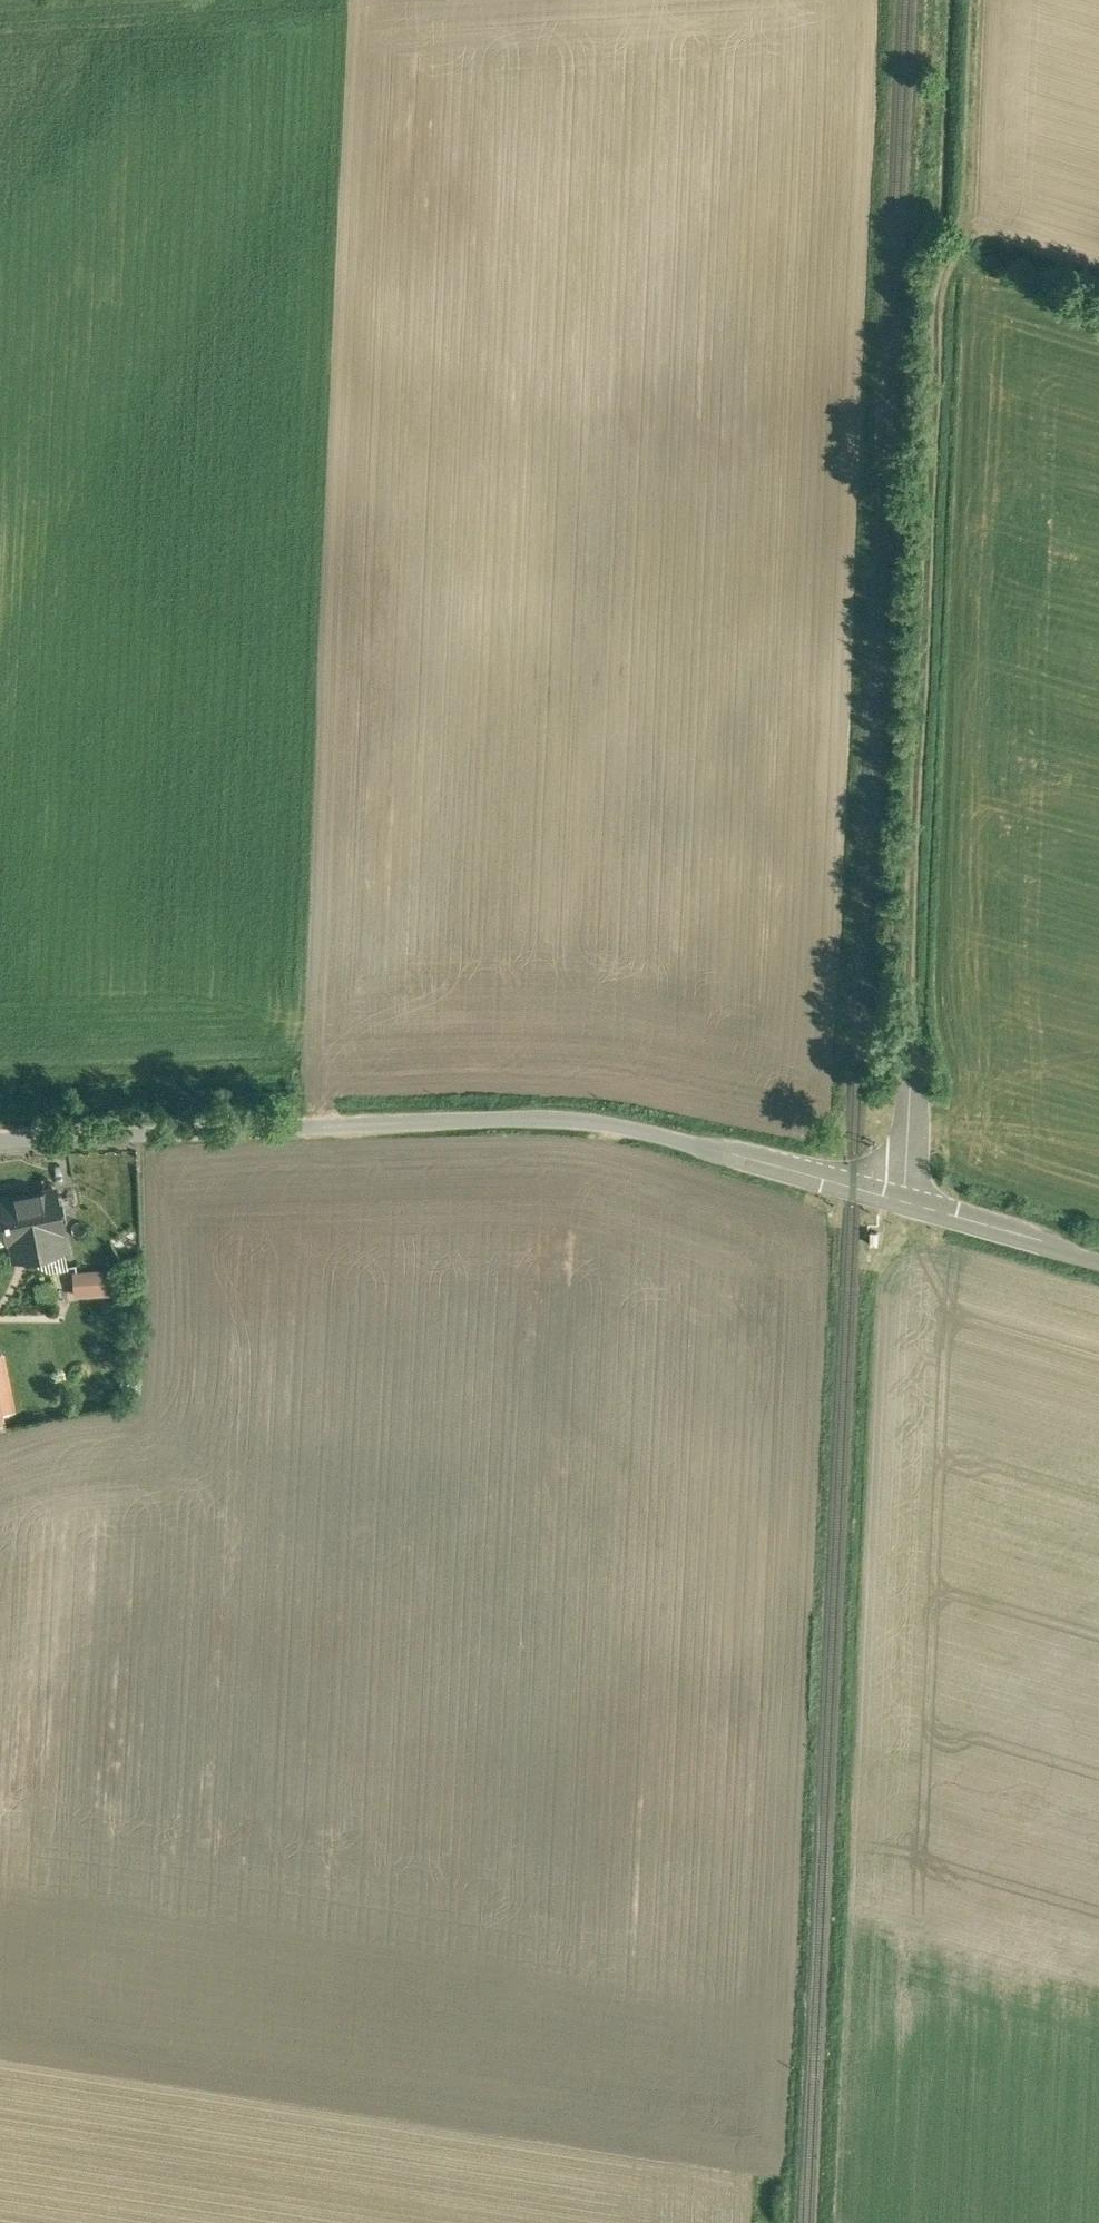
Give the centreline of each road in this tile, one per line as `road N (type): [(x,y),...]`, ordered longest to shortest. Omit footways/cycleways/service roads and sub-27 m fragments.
road 1 (track): [(907,1203),(944,275),(969,188),(978,0)]
road 2 (unclassified): [(0,1145),(445,1121),(607,1122),(1098,1261)]

